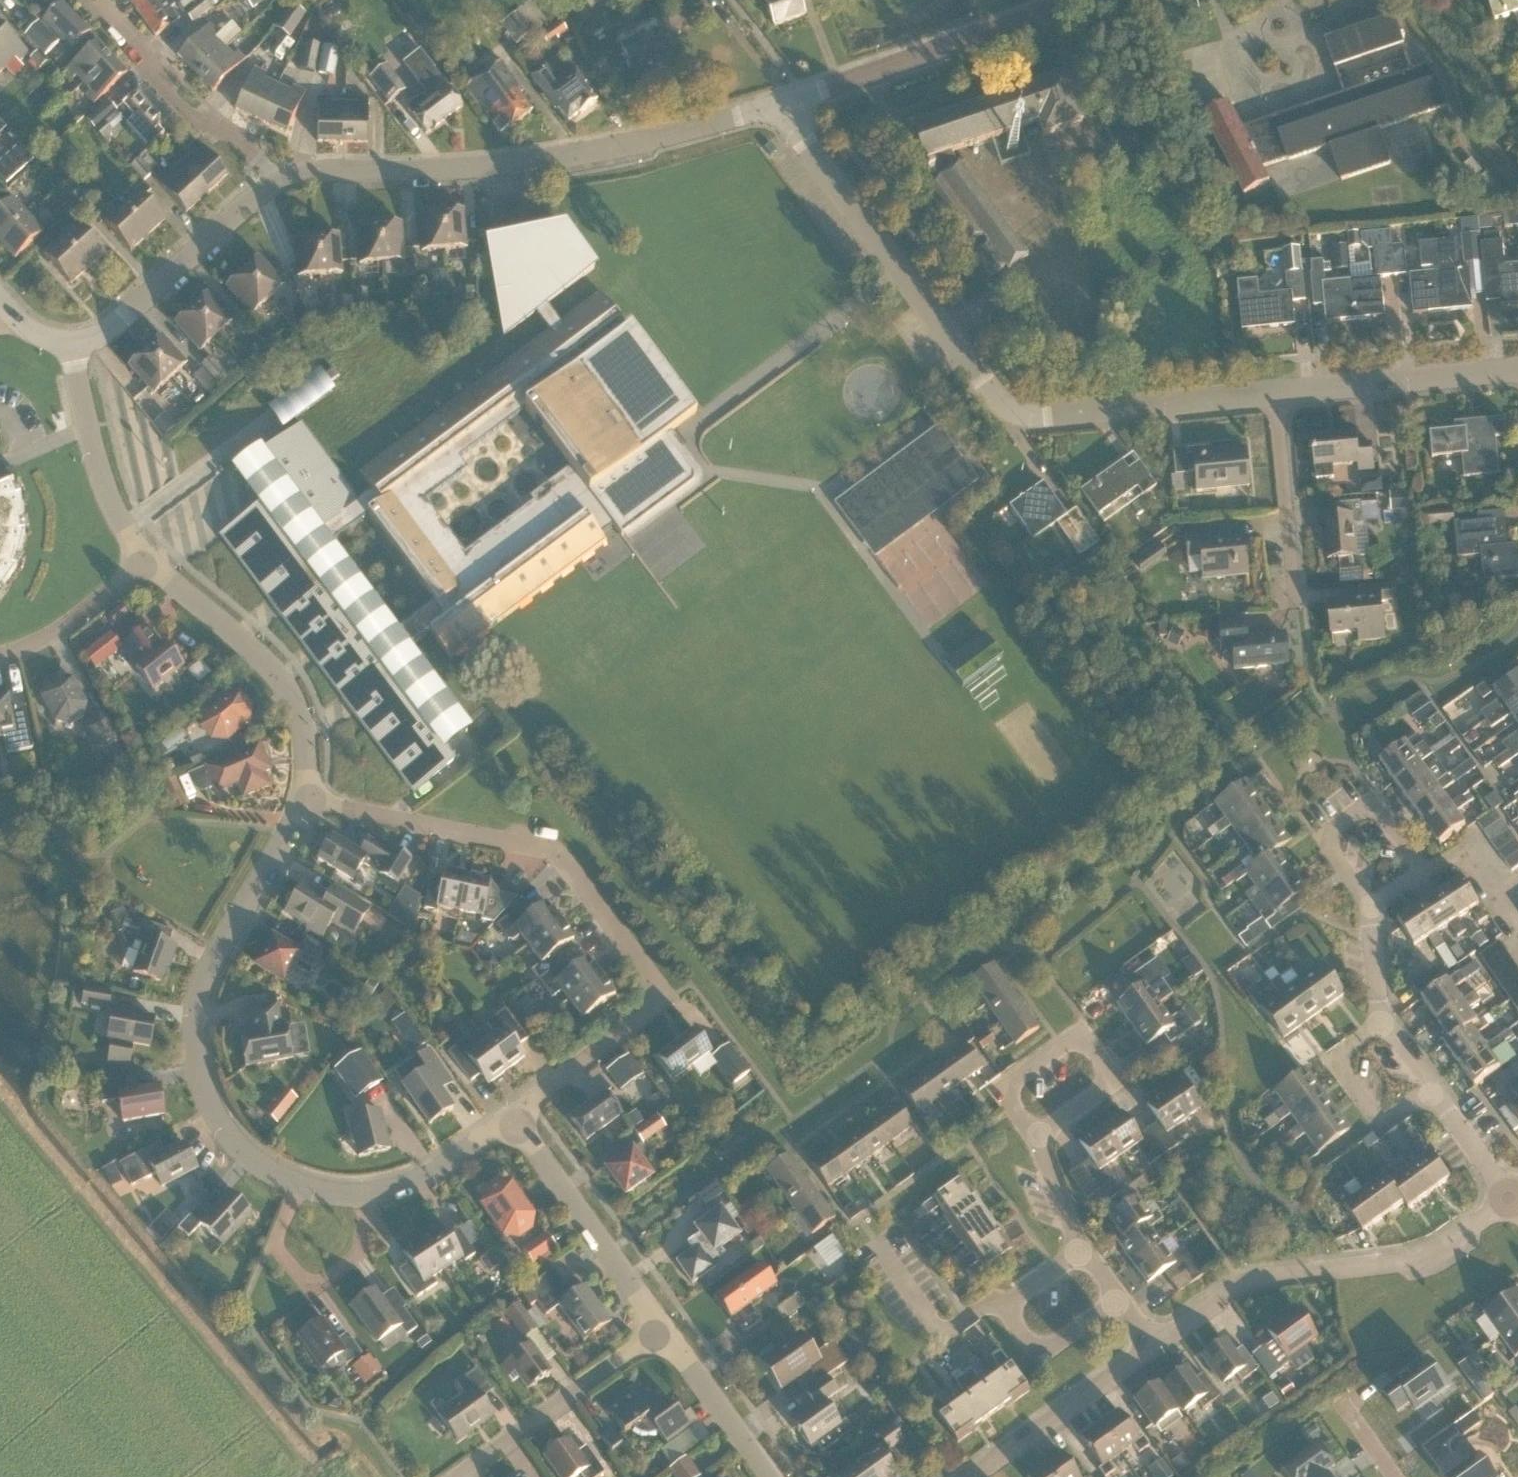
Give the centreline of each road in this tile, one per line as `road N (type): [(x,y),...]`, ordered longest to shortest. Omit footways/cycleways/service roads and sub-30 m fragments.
road 1 (tertiary): [(1275,395),(1034,417),(996,403),(778,105)]
road 2 (residential): [(510,1119),(665,999),(555,850),(304,801)]
road 3 (tertiary): [(778,105),(625,147),(476,170),(286,178)]
road 4 (residential): [(298,1184),(230,1137),(203,1092),(192,1039),(209,962),(304,801)]
road 5 (residential): [(1156,1347),(1244,1282),(1420,1256),(1511,1200)]
road 6 (tertiary): [(1084,0),(778,105)]
road 7 (residential): [(304,801),(306,744),(285,686),(148,560)]
road 8 (residential): [(286,178),(189,117),(78,0)]
road 9 (tertiary): [(286,178),(222,225),(123,320),(96,338),(71,342)]
road 10 (residential): [(663,1332),(510,1119)]
road 11 (residential): [(1084,1250),(1005,1305),(1040,1354),(1119,1298)]
road 12 (residential): [(459,1476),(663,1332)]
road 13 (tertiary): [(1517,370),(1275,395)]
road 14 (residential): [(298,1184),(273,1243),(311,1289),(360,1252),(367,1195)]
road 15 (residential): [(148,560),(99,470),(71,342)]
road 16 (residential): [(975,1476),(1156,1347)]
road 17 (residential): [(1038,1138),(1003,1085),(1080,1031),(1116,1080)]
road 18 (residential): [(1370,907),(1331,835),(1367,811),(1380,816),(1426,871)]
road 19 (residential): [(1297,604),(1275,395)]
road 20 (residential): [(1433,1091),(1383,1125),(1336,1060),(1383,1021)]
road 21 (residential): [(769,1476),(663,1332)]
road 22 (residential): [(148,560),(69,626),(0,655)]
road 23 (residential): [(510,1119),(438,1172),(367,1195)]
road 24 (residential): [(1511,1200),(1433,1091)]
road 25 (residential): [(1084,1250),(1038,1138)]

